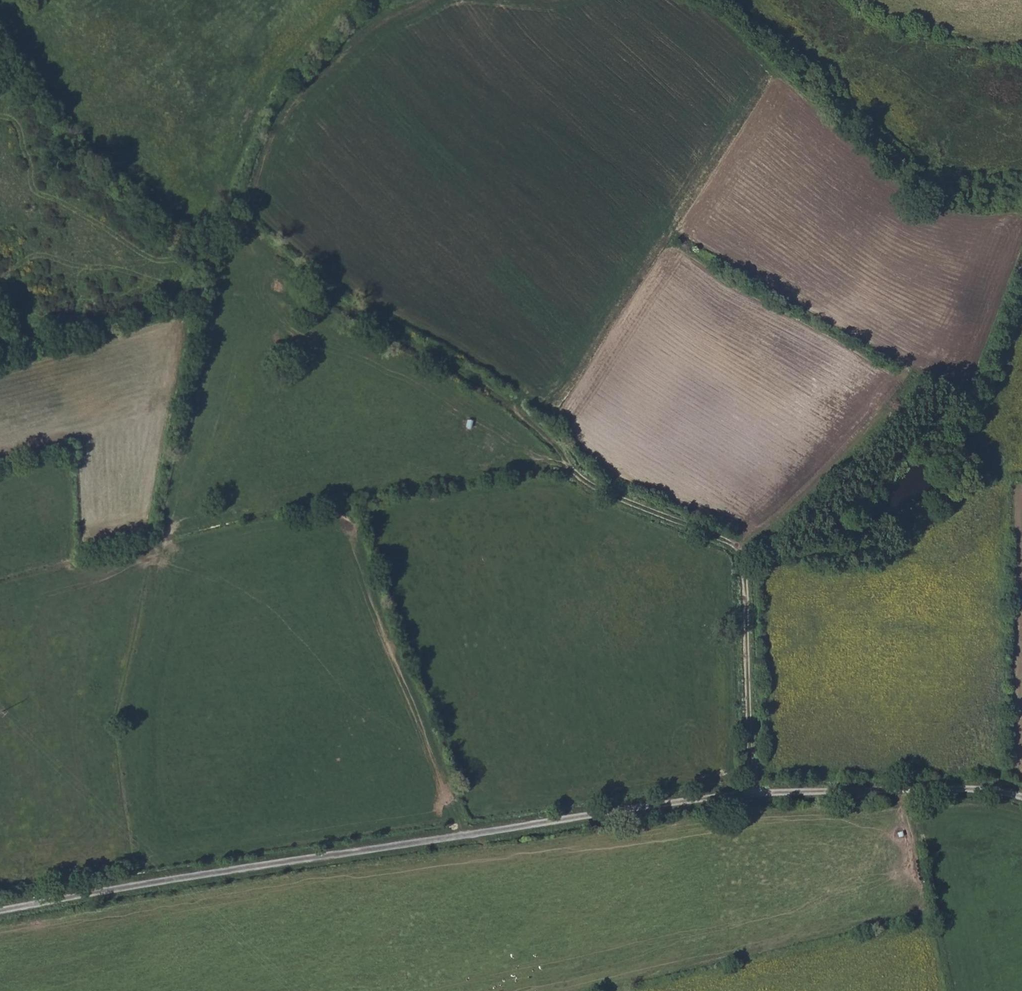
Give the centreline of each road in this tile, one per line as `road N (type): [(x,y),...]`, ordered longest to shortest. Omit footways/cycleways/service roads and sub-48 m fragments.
road 1 (track): [(0,915),(751,792),(1003,788),(1021,795)]
road 2 (track): [(751,792),(744,549),(586,485),(522,415),(316,289)]

